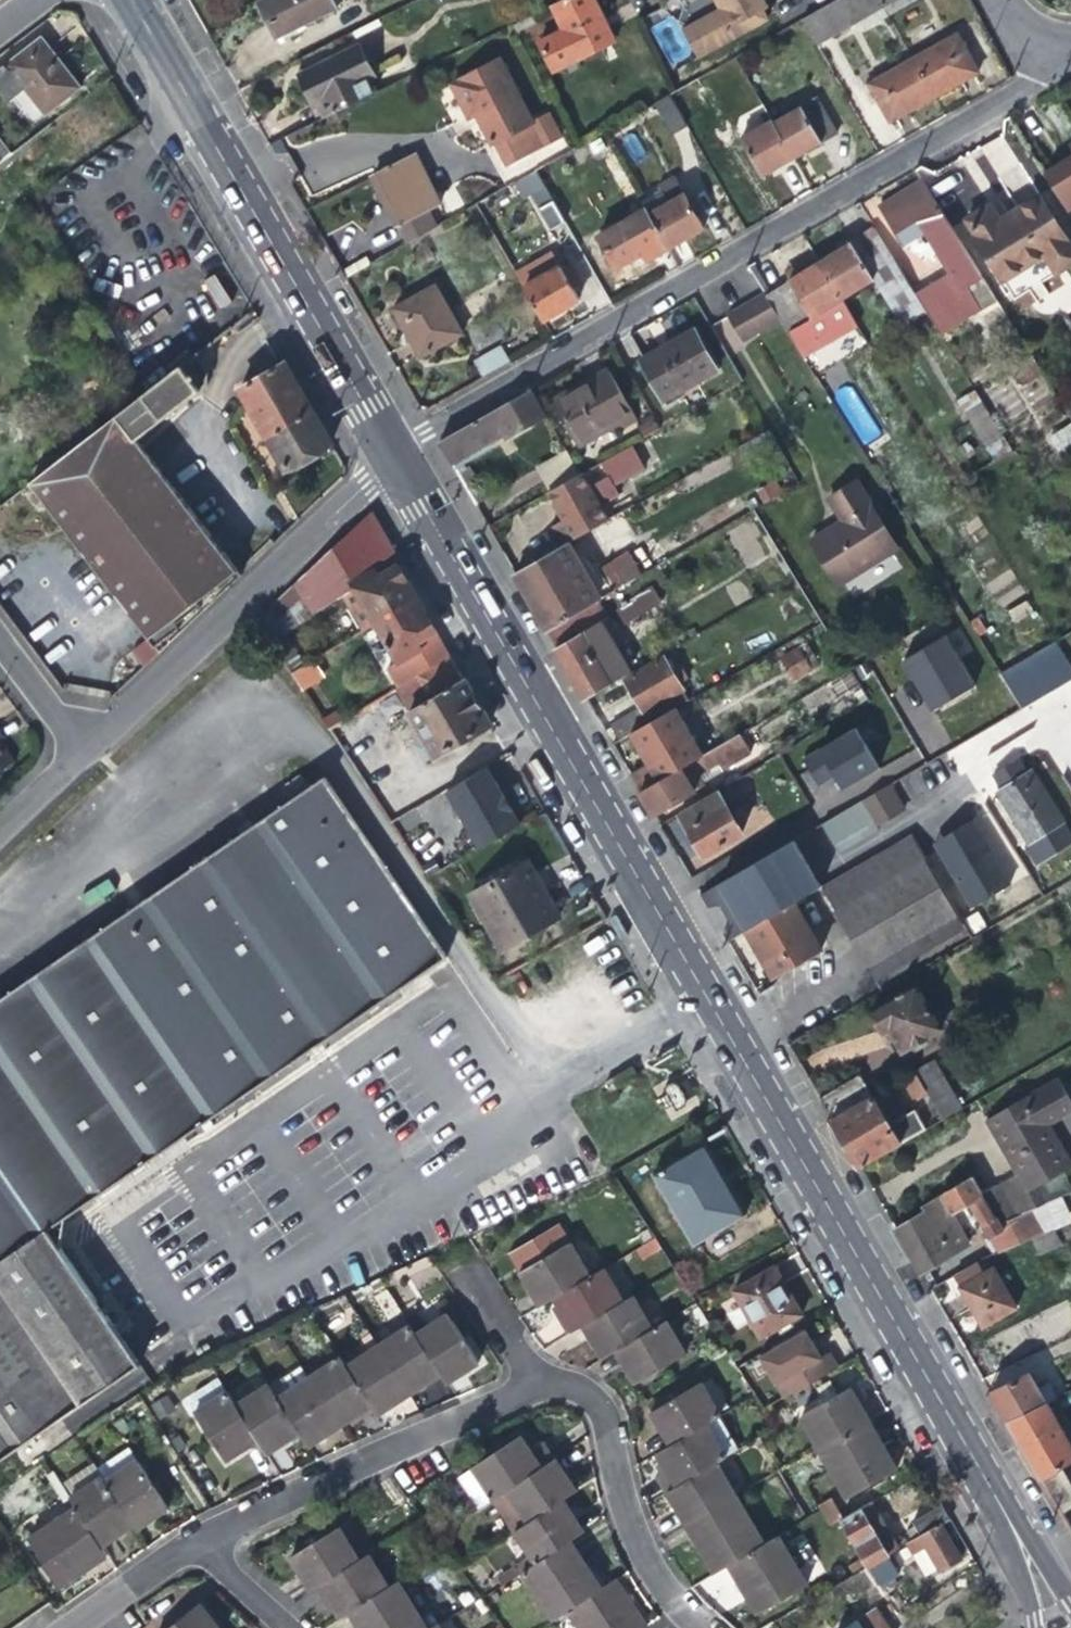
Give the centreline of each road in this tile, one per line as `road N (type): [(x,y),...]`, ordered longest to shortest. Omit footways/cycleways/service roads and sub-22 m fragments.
road 1 (secondary): [(1010,1533),(681,961),(647,886),(390,452)]
road 2 (residential): [(390,452),(1019,80),(1036,36)]
road 3 (residential): [(700,1627),(668,1602),(628,1540),(592,1395),(571,1383),(533,1380),(219,1521),(187,1544)]
road 4 (secondary): [(390,452),(125,0)]
road 5 (residential): [(76,748),(390,452)]
road 6 (residential): [(187,1544),(63,1627)]
road 7 (residential): [(187,1544),(290,1627)]
road 8 (residential): [(76,748),(0,647)]

